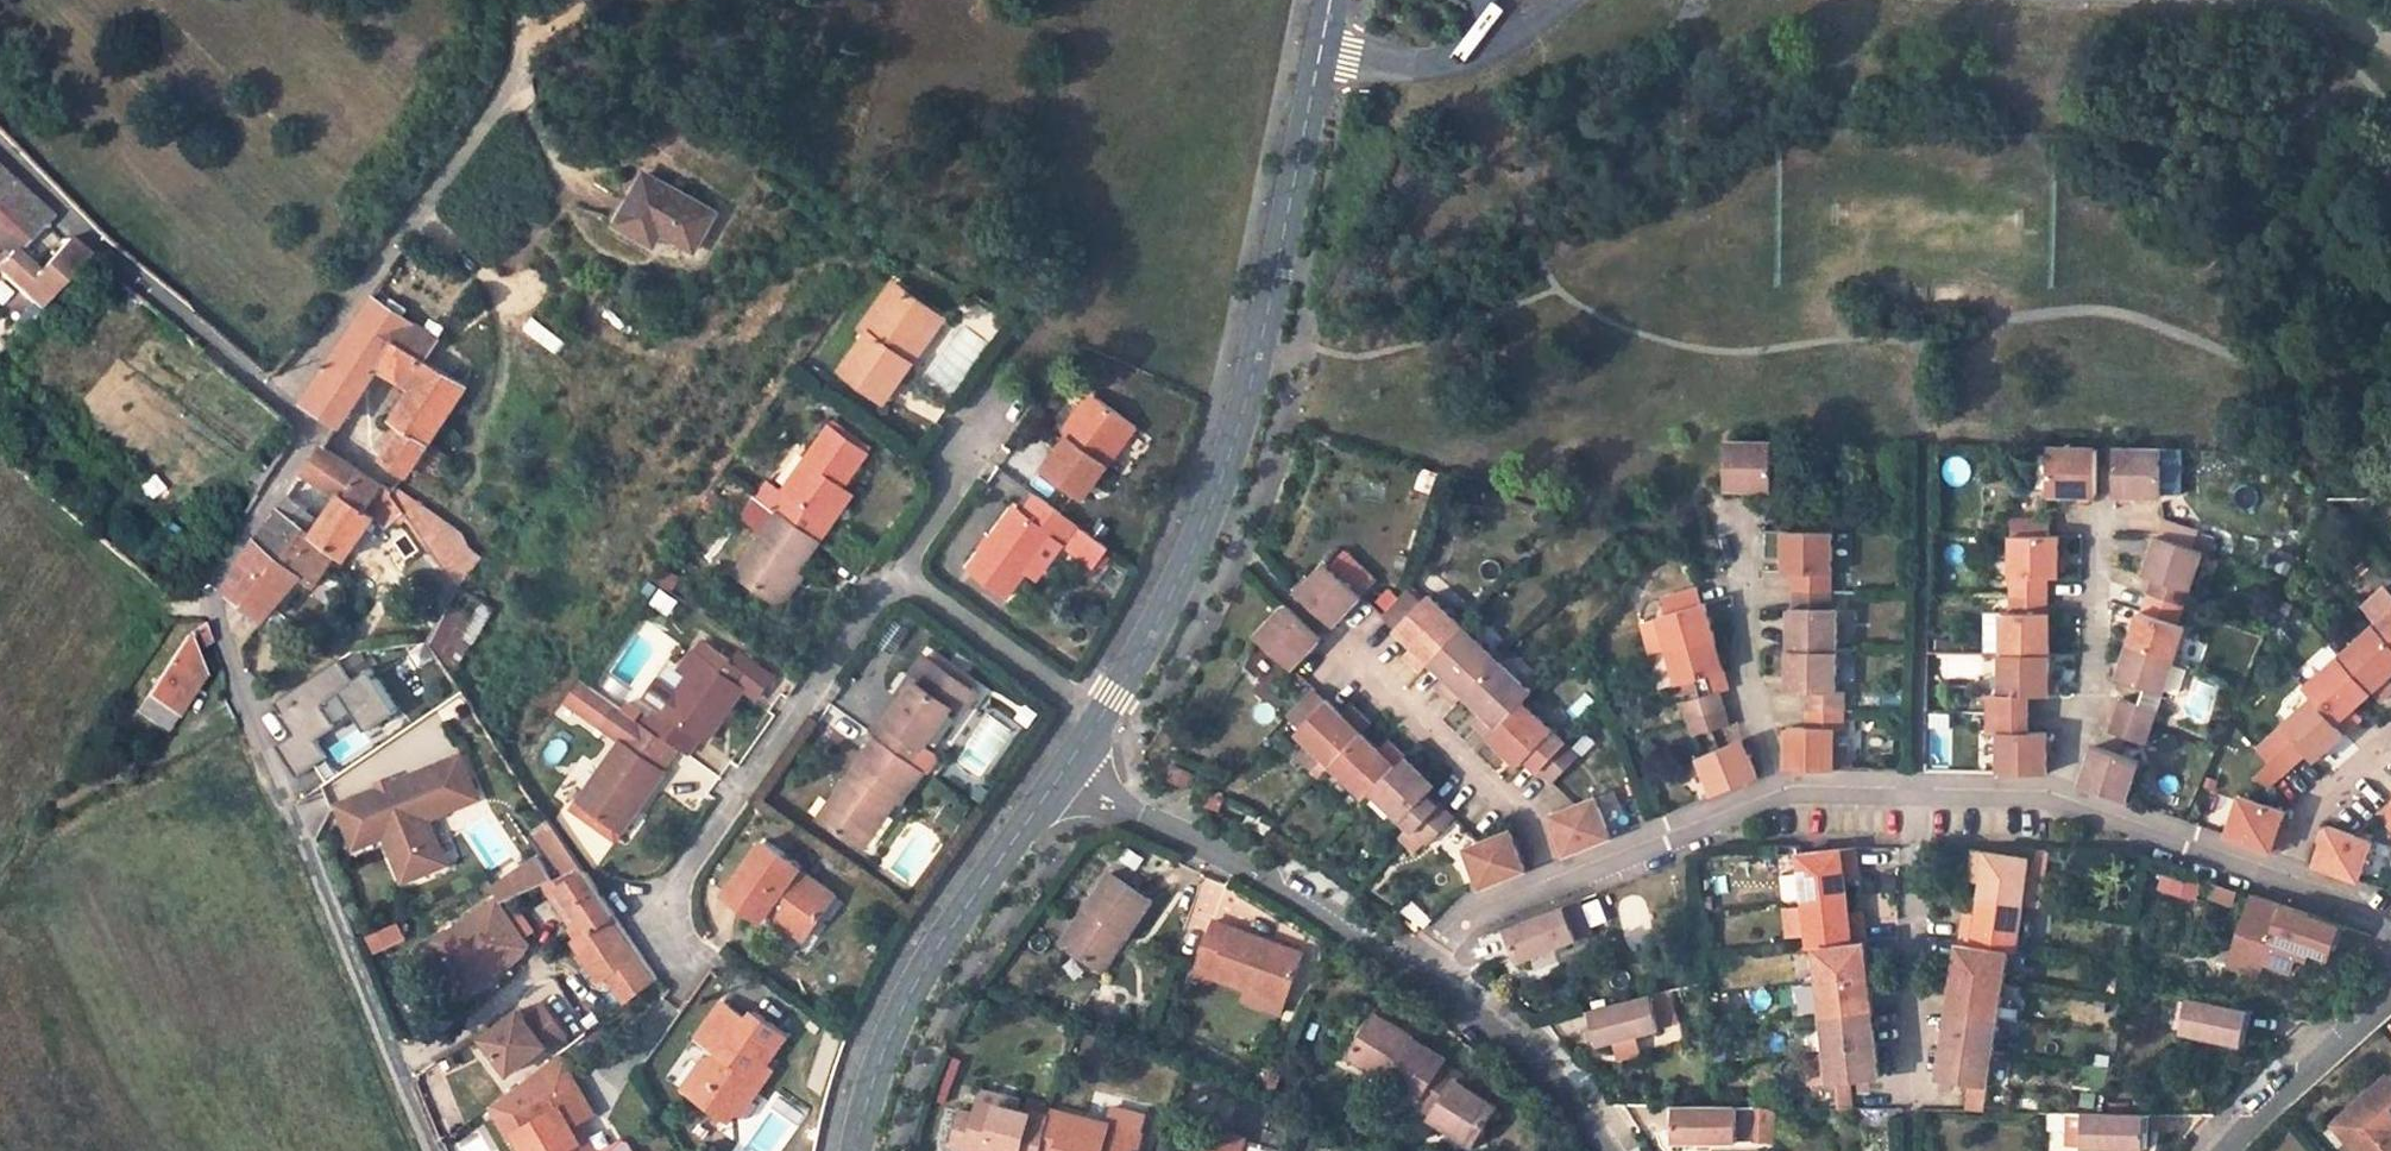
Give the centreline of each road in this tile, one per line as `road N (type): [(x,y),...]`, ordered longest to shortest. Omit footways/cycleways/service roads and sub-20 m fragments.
road 1 (residential): [(434,1150),(211,614),(223,573),(308,430),(288,399)]
road 2 (unclassified): [(1322,45),(1238,428),(1179,578),(1111,698)]
road 3 (residential): [(288,399),(521,75),(524,0)]
road 4 (unclassified): [(1066,767),(897,1018),(856,1150)]
road 5 (residential): [(1066,767),(1115,805),(1312,904),(1412,972)]
road 6 (residential): [(676,898),(901,581)]
road 7 (residential): [(288,399),(104,249),(0,145)]
road 8 (residential): [(1342,645),(1524,816),(1547,880)]
road 9 (residential): [(1910,1102),(1918,787)]
road 10 (residential): [(2101,526),(2097,667),(2054,800)]
road 11 (residential): [(1744,522),(1749,670),(1779,791)]
road 12 (residential): [(1412,972),(1528,1058),(1605,1150)]
road 13 (residential): [(1779,791),(1547,880)]
road 14 (residential): [(2284,882),(2054,800)]
road 15 (residential): [(901,581),(1111,698)]
road 16 (residential): [(1032,381),(901,581)]
road 17 (residential): [(2231,1150),(2390,998)]
road 18 (residential): [(1496,30),(1455,57),(1417,66),(1322,45)]
road 19 (residential): [(2284,882),(2314,806),(2390,739)]
road 20 (residential): [(1547,880),(1473,907),(1412,972)]
road 21 (residential): [(1918,787),(1779,791)]
road 22 (residential): [(2054,800),(1918,787)]

